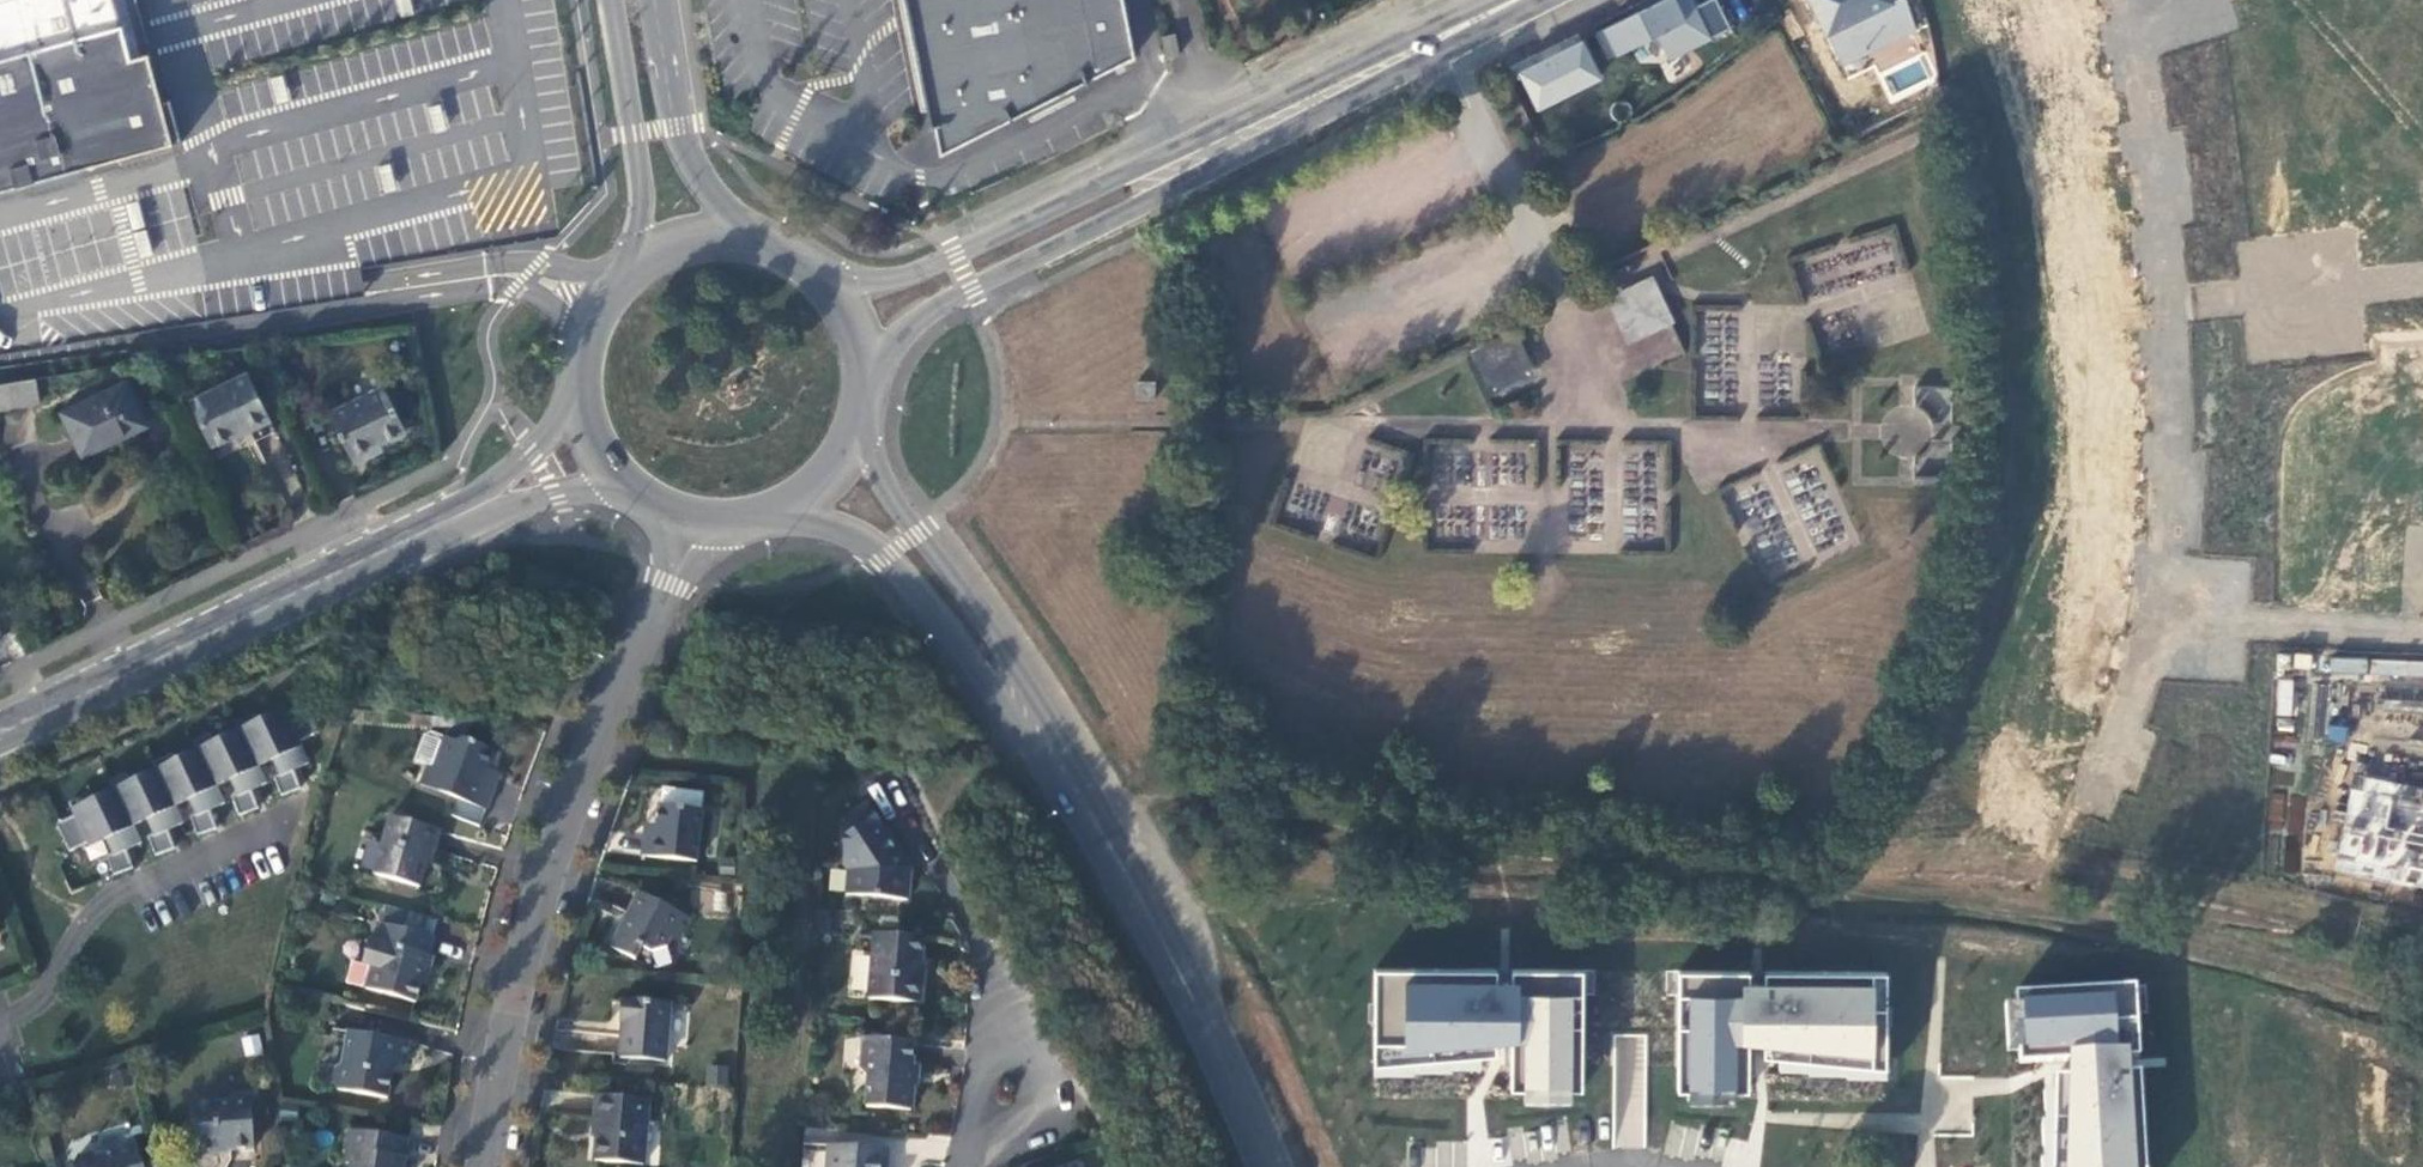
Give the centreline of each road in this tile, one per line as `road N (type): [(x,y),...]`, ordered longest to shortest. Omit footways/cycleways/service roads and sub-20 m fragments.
road 1 (secondary): [(1279,1166),(1157,908),(1090,795),(1022,700),(838,481)]
road 2 (residential): [(691,530),(573,798),(533,928),(486,1166)]
road 3 (secondary): [(865,329),(1441,40)]
road 4 (secondary): [(0,732),(440,521)]
road 5 (unclassified): [(1441,40),(1534,246),(1587,406)]
road 6 (residential): [(2155,621),(2167,526),(2169,303)]
road 7 (residential): [(2169,303),(2127,0)]
road 8 (residential): [(981,1130),(1013,1129),(1040,1116),(1051,1076),(1024,1014),(1002,1013),(985,1031),(977,1096)]
road 9 (secondary): [(603,0),(640,187),(619,272)]
road 10 (residential): [(2155,621),(2422,636)]
road 11 (residential): [(2169,303),(2422,280)]
road 12 (secondary): [(735,232),(684,127),(657,0)]
road 13 (secondary): [(619,272),(589,310),(573,356),(573,405),(587,451)]
road 14 (residential): [(2094,800),(2155,621)]
road 15 (secondary): [(865,329),(814,261),(735,232)]
road 16 (secondary): [(440,521),(587,451)]
road 17 (secondary): [(691,530),(771,526),(838,481)]
road 18 (secondary): [(838,481),(873,409),(865,329)]
road 19 (secondary): [(587,451),(614,487),(649,515),(691,530)]
road 20 (secondary): [(735,232),(653,248),(619,272)]

